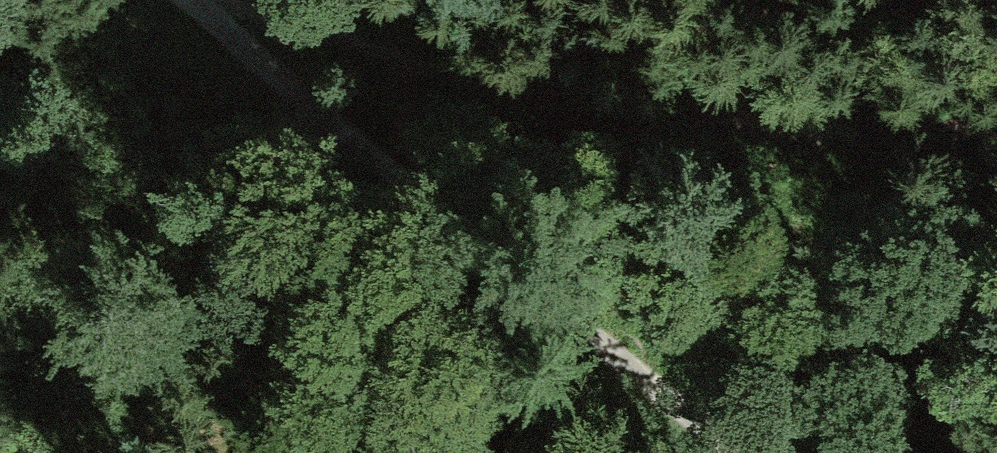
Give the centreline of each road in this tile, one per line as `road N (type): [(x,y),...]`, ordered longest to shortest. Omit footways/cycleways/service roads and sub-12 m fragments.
road 1 (track): [(996,110),(925,131),(233,30)]
road 2 (track): [(190,0),(733,452)]

